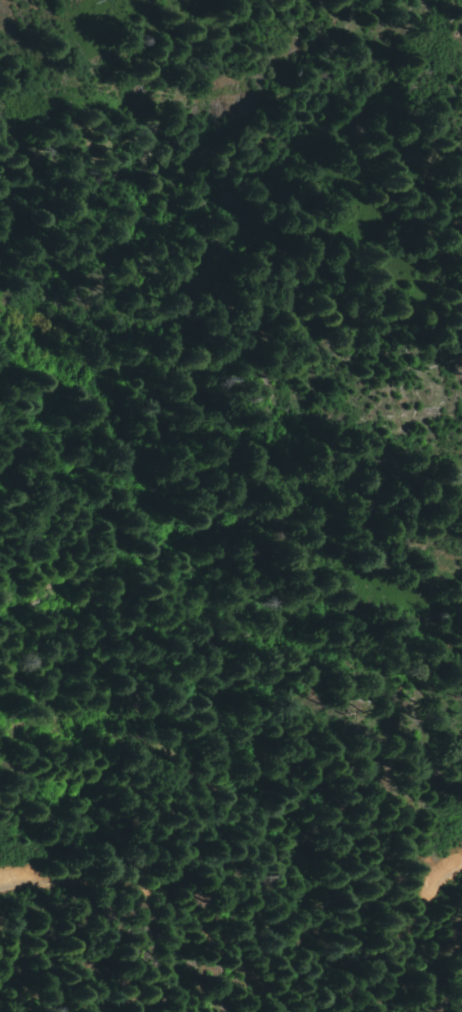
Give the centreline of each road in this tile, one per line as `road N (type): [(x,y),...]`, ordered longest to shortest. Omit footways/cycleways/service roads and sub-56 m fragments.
road 1 (track): [(280,1011),(193,935),(127,902),(44,885),(0,896)]
road 2 (track): [(461,898),(437,902),(410,1011)]

